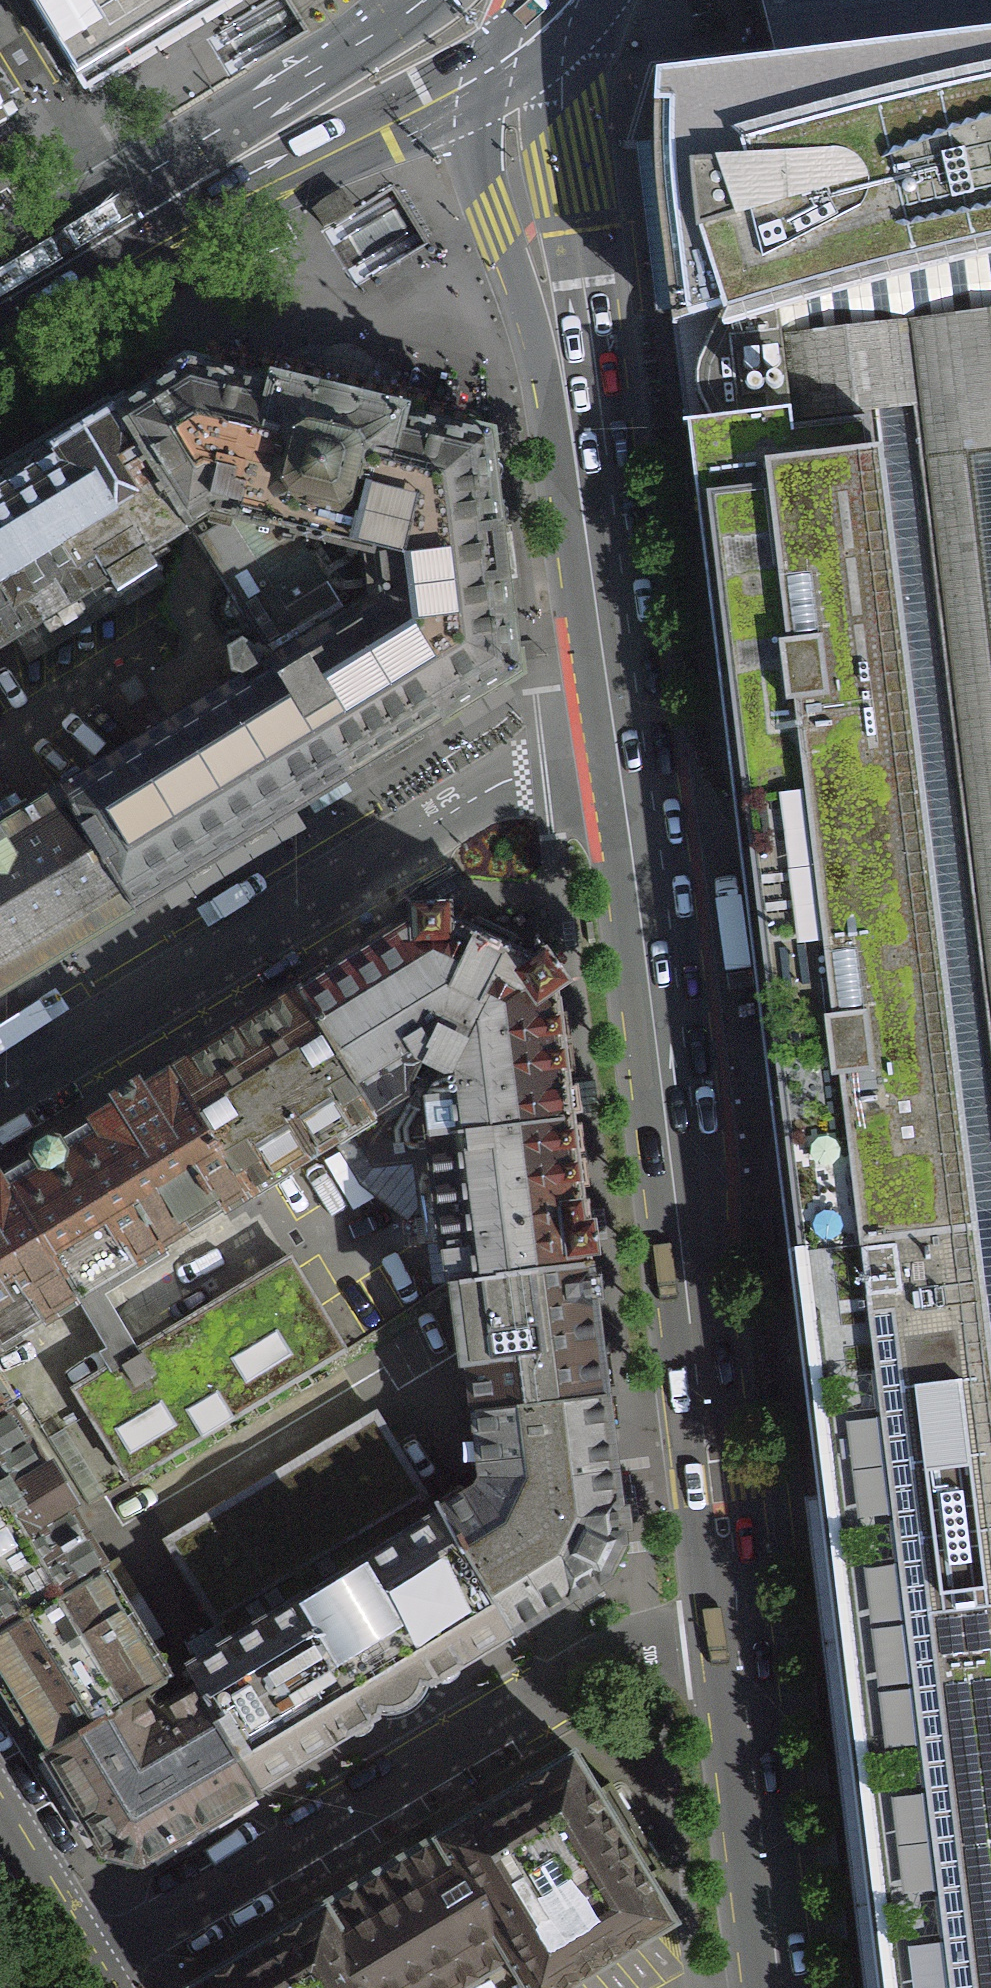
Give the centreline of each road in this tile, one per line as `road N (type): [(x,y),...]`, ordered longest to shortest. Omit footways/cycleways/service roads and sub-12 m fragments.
road 1 (secondary): [(691,1325),(707,1263),(570,165),(562,85),(574,0)]
road 2 (residential): [(97,1975),(660,1638),(736,1629)]
road 3 (residential): [(0,1093),(548,749),(598,735)]
road 4 (secondary): [(490,70),(480,156),(537,353),(598,735)]
road 5 (secondary): [(598,735),(667,1263),(691,1325)]
road 6 (primary): [(129,224),(289,174),(490,70)]
road 7 (primary): [(424,0),(257,107),(129,224)]
road 8 (secondary): [(777,1987),(736,1629)]
road 9 (residential): [(0,1815),(97,1975)]
road 10 (secondary): [(691,1325),(718,1484)]
road 11 (primary): [(129,224),(0,301)]
road 12 (secondary): [(736,1629),(718,1484)]

